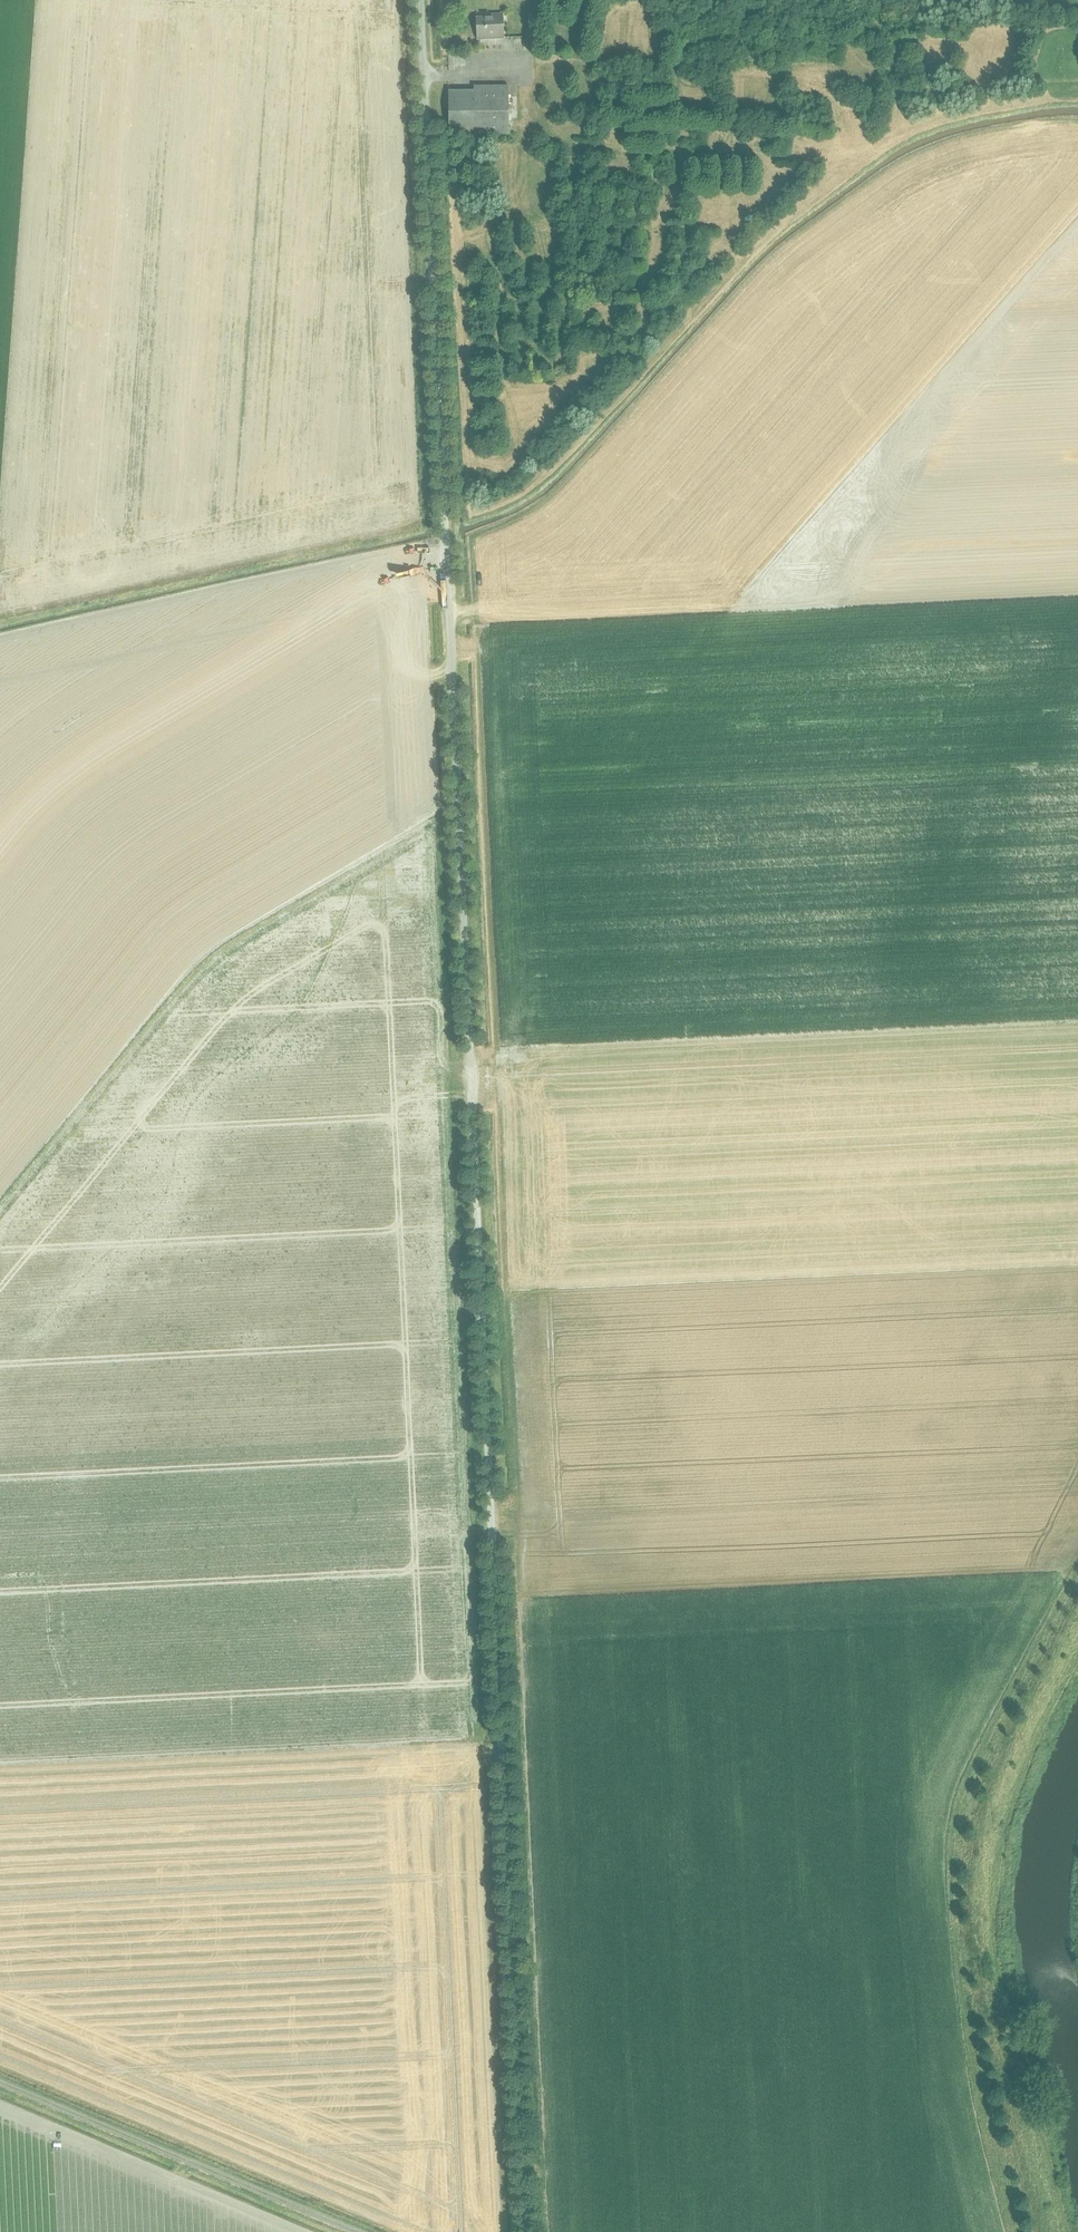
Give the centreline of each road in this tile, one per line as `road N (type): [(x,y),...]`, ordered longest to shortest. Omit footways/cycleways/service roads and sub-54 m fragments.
road 1 (unclassified): [(525,2231),(418,0)]
road 2 (track): [(0,2082),(359,2231)]

